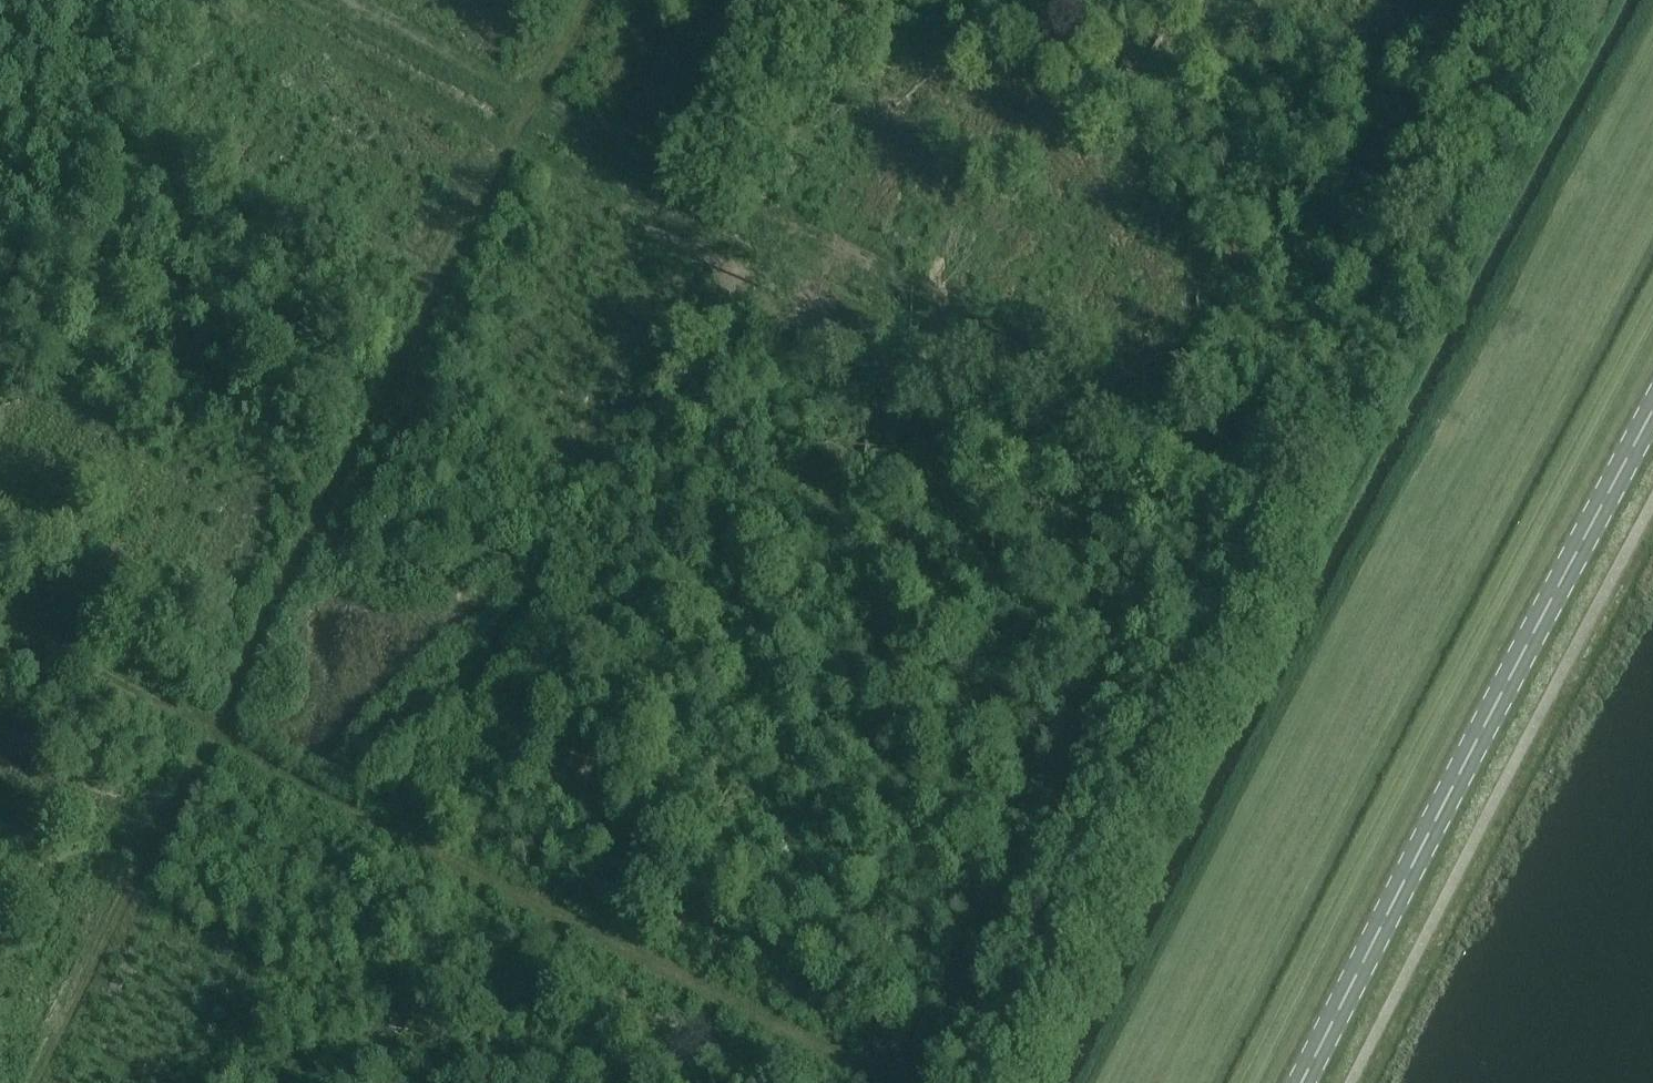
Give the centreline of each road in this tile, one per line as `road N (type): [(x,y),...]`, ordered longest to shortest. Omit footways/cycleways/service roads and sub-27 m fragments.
road 1 (track): [(1605,0),(1040,1082)]
road 2 (track): [(28,1082),(581,0)]
road 3 (track): [(241,0),(1316,547)]
road 4 (track): [(1330,520),(315,0)]
road 5 (track): [(0,621),(375,824),(883,1082)]
road 6 (primary): [(1327,1082),(1581,543),(1652,408)]

